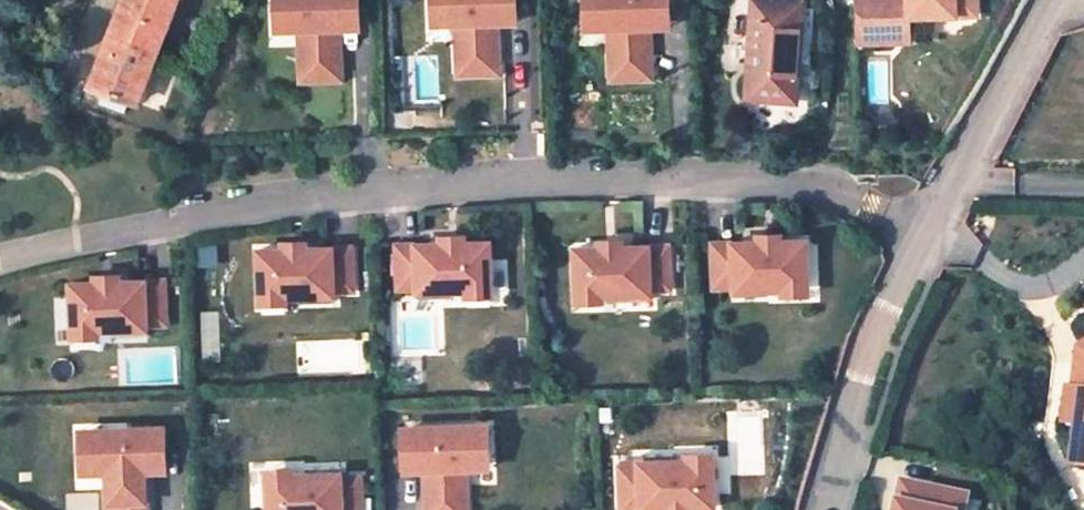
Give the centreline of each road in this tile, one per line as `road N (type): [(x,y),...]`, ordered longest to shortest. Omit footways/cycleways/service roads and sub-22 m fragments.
road 1 (residential): [(921,236),(831,197),(743,181),(525,181),(350,195),(0,264)]
road 2 (unclassified): [(827,509),(861,343),(921,236)]
road 3 (unclassified): [(921,236),(1046,0)]

